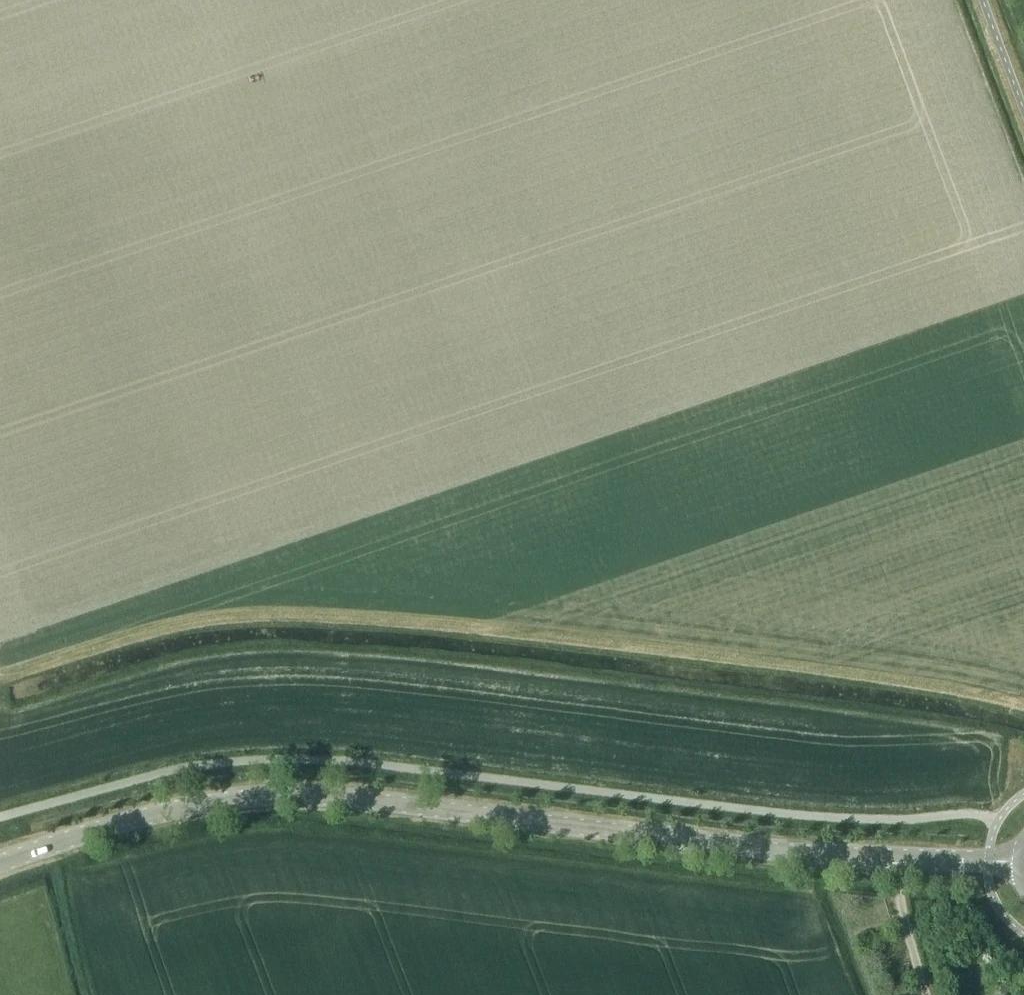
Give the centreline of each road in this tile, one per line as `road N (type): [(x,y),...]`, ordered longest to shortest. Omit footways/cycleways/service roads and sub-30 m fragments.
road 1 (tertiary): [(0,864),(106,825),(280,796),(815,854),(1021,862)]

